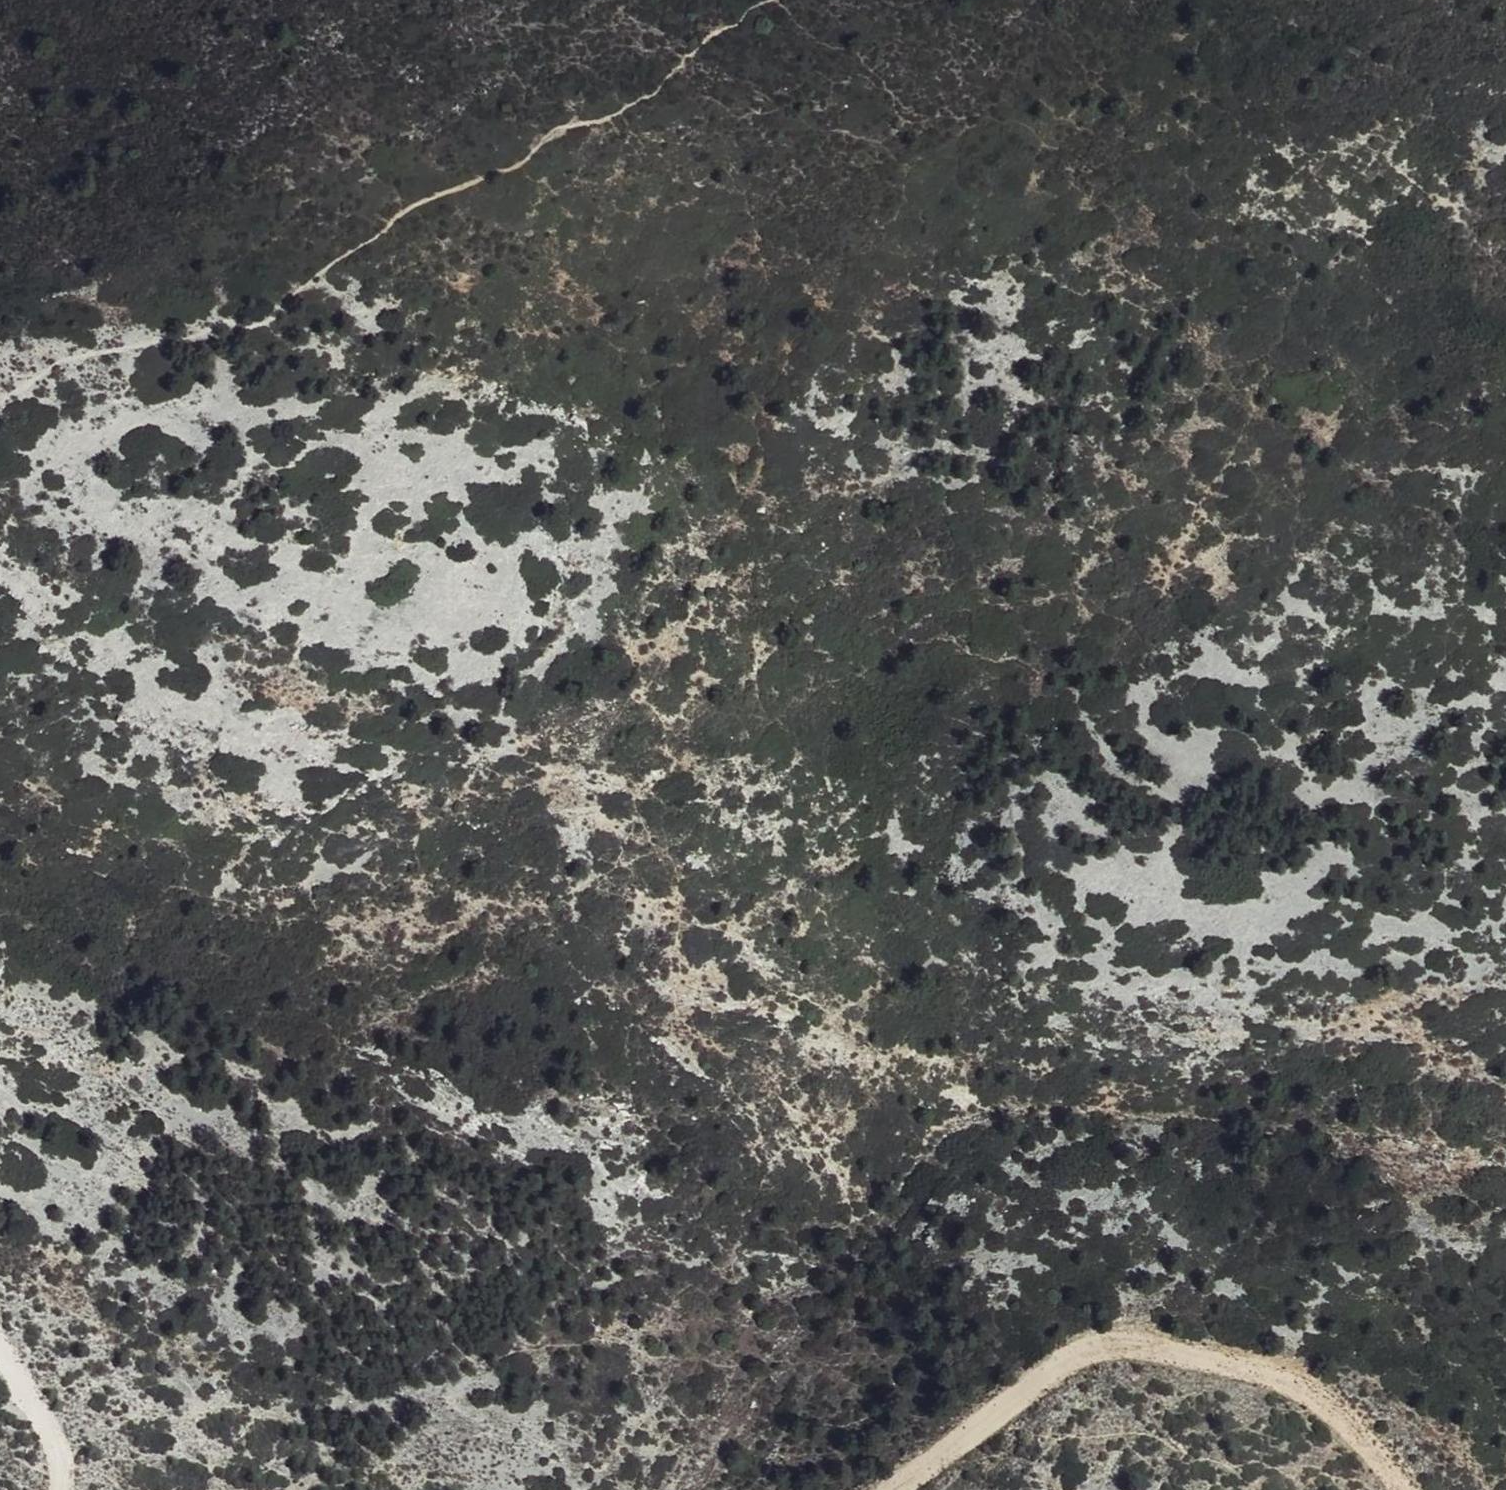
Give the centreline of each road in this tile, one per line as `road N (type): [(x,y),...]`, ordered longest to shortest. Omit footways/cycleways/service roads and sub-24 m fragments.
road 1 (track): [(905,1489),(1107,1356),(1232,1372),(1318,1407),(1393,1489)]
road 2 (track): [(0,1356),(45,1417),(63,1464),(60,1489)]

